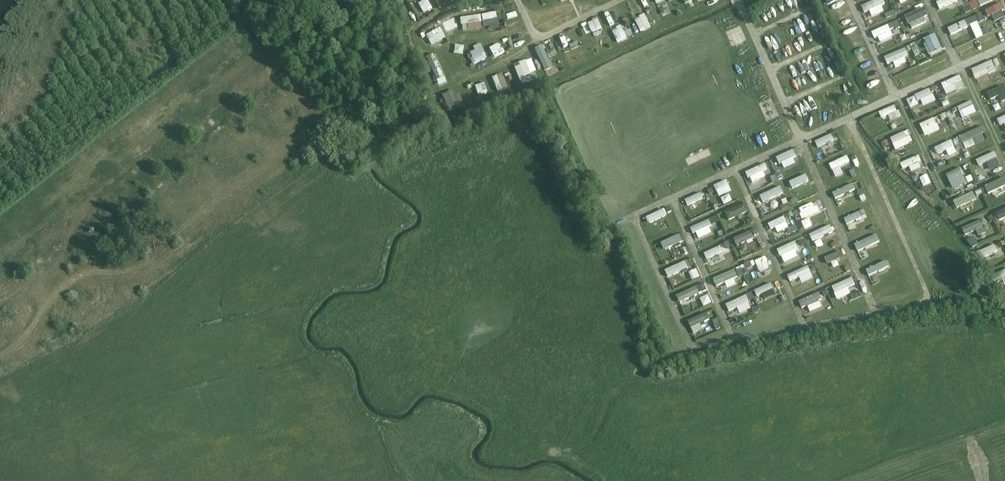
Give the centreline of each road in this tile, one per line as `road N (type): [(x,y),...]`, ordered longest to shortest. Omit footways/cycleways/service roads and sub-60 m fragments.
road 1 (track): [(0,356),(24,341),(69,280),(151,261),(184,226),(266,168)]

